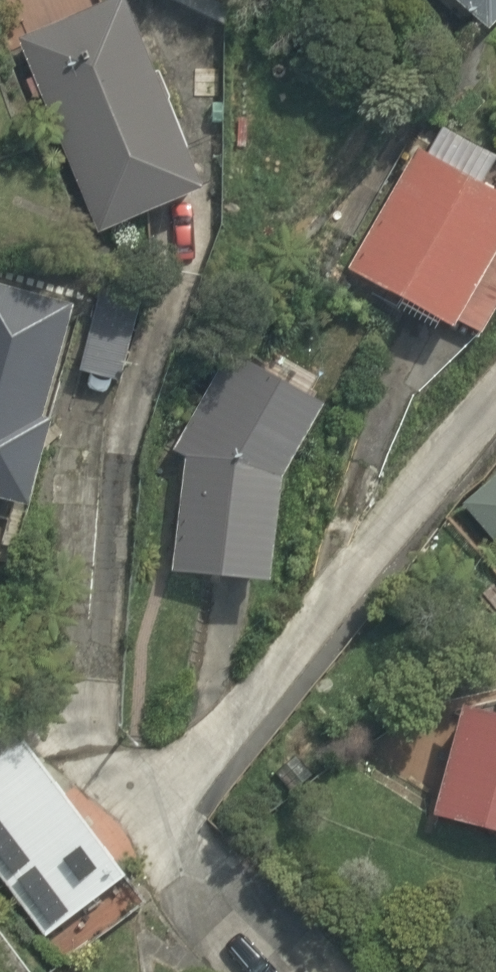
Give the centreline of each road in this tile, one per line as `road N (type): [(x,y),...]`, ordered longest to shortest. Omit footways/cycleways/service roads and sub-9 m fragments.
road 1 (residential): [(495,403),(170,808),(135,804),(87,738),(87,622),(107,488)]

